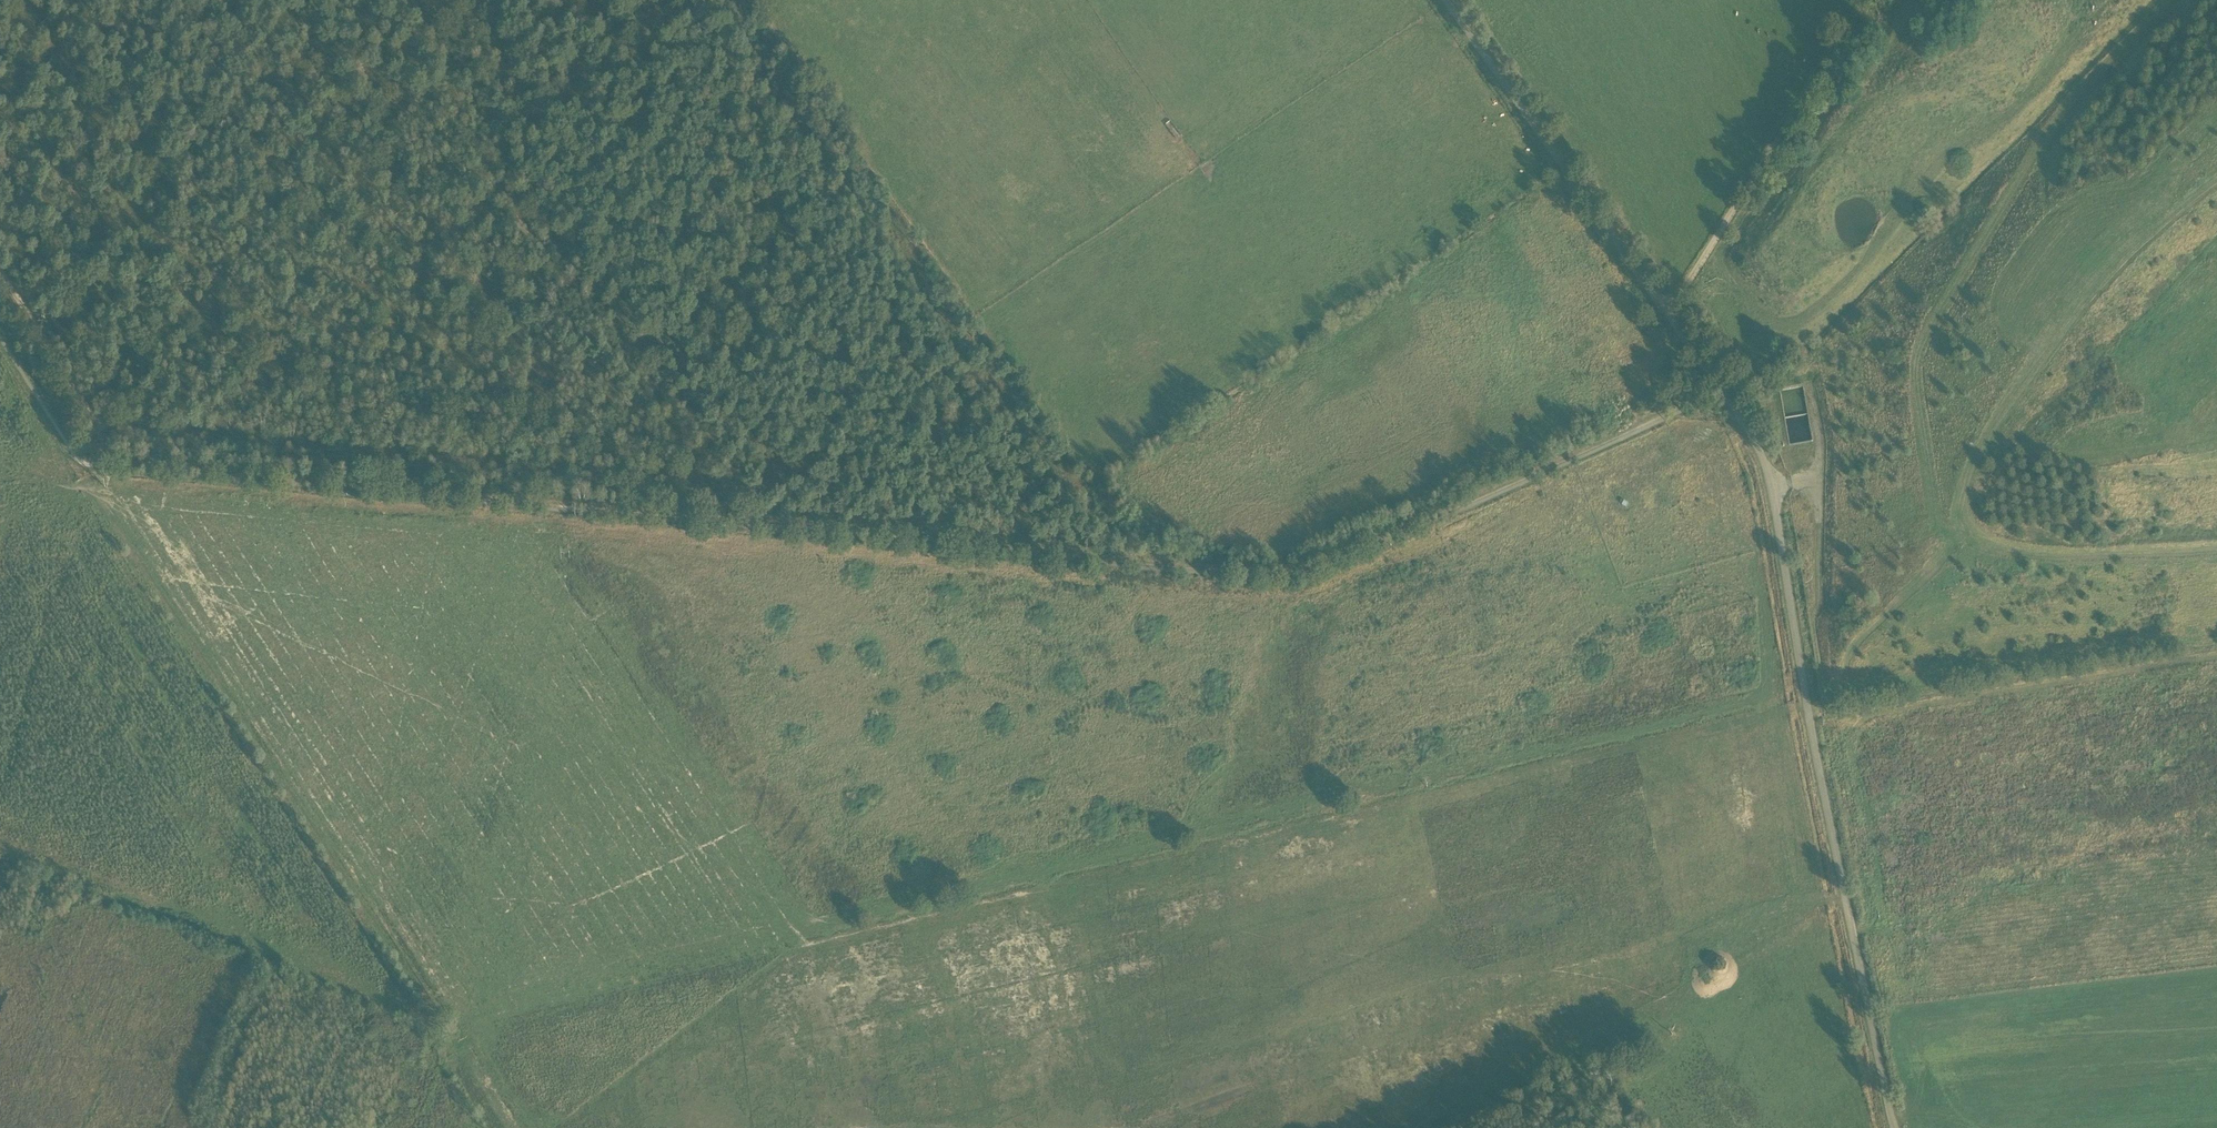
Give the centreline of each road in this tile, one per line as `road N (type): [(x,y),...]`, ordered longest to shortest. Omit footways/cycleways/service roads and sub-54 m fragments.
road 1 (unclassified): [(1895,1127),(1763,460),(1666,311)]
road 2 (track): [(1977,544),(1950,529),(1933,486),(1916,386),(1919,355),(2065,105),(2172,0)]
road 3 (track): [(2216,183),(2133,250),(2012,398),(1971,471),(1967,505),(1977,544)]
road 4 (unclassified): [(1666,311),(1447,0)]
road 5 (unclassified): [(1666,311),(1866,0)]
road 6 (track): [(2216,552),(2013,557)]

